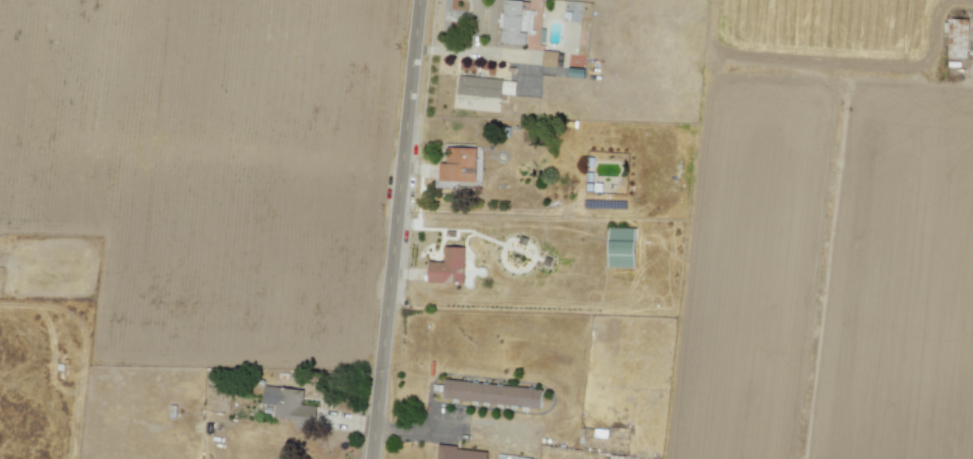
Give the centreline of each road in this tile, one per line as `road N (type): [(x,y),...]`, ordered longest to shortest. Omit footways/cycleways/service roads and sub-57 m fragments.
road 1 (residential): [(423,0),(370,458)]

